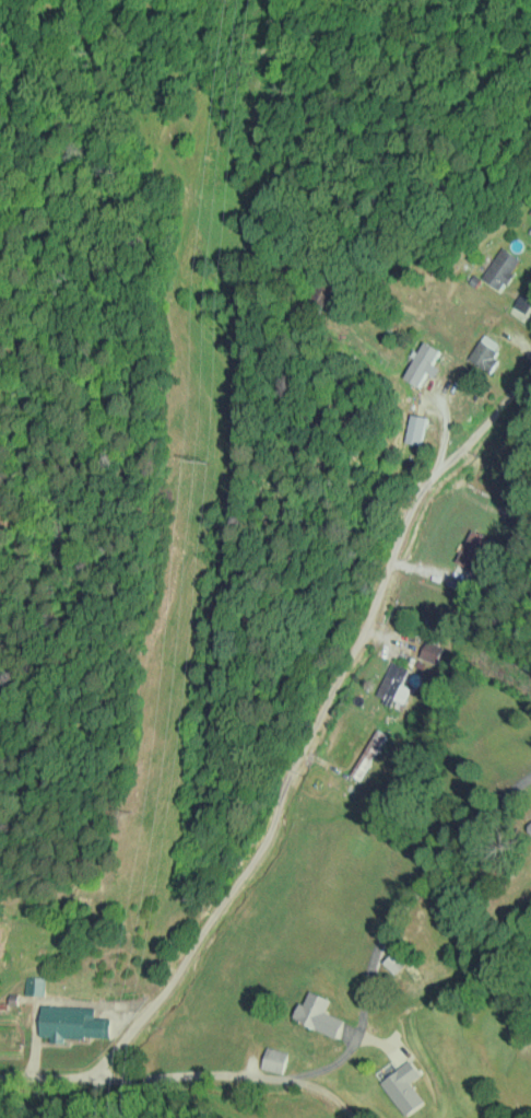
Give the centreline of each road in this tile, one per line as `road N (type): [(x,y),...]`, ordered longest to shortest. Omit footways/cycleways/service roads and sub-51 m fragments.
road 1 (residential): [(75,1085),(359,614),(396,471),(530,329)]
road 2 (residential): [(530,827),(288,1115),(75,1085),(0,1098)]

